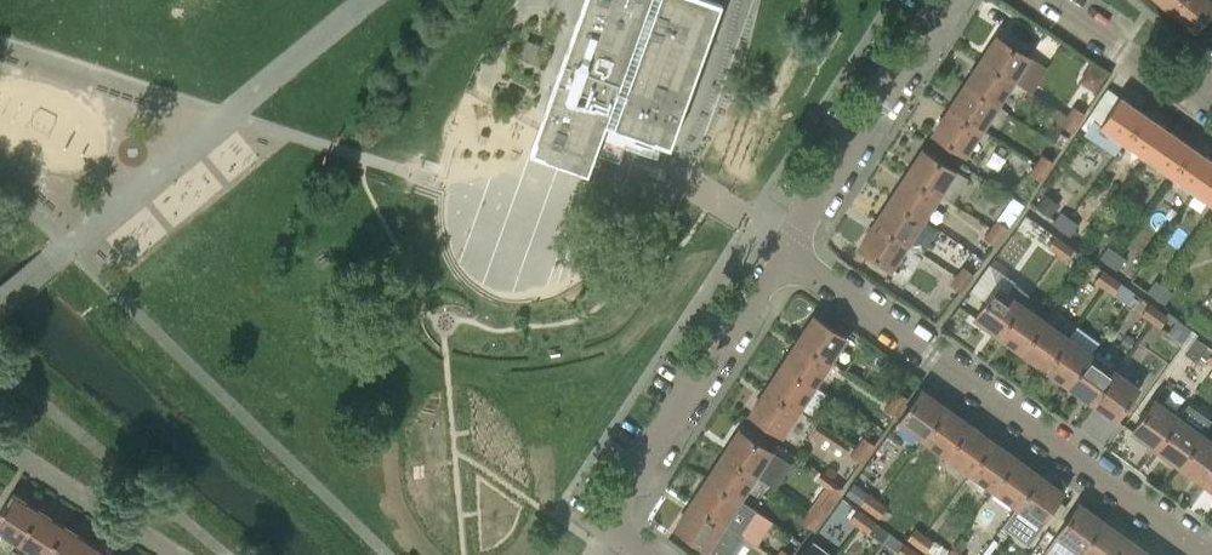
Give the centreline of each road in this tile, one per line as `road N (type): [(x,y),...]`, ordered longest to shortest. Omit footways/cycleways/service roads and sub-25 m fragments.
road 1 (residential): [(787,255),(1199,554)]
road 2 (residential): [(614,531),(627,487),(787,255)]
road 3 (residential): [(787,255),(948,0)]
road 4 (residential): [(1188,91),(1039,0)]

